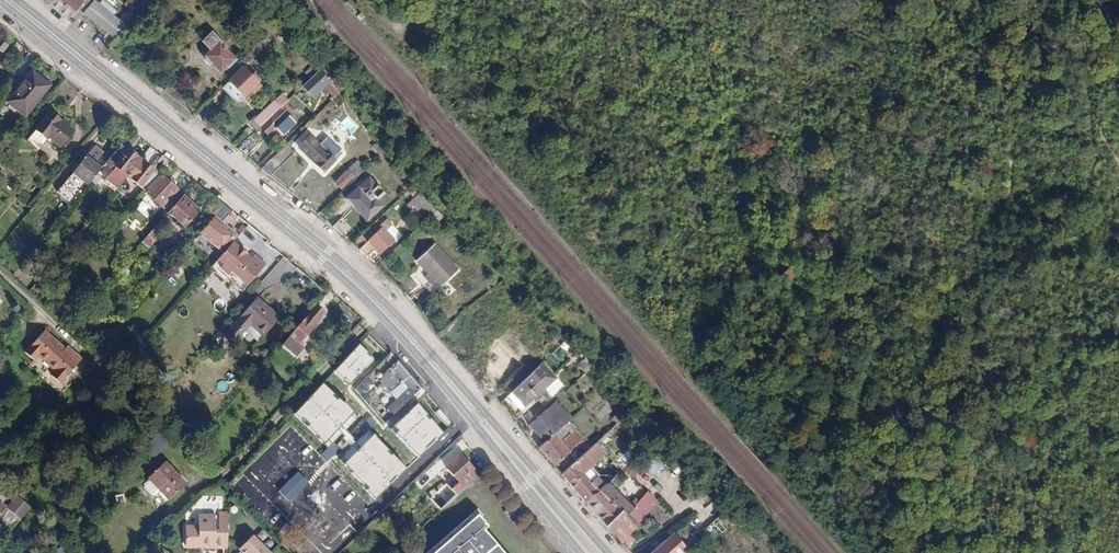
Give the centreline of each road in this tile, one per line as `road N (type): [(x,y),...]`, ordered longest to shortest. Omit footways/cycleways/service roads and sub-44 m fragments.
road 1 (primary): [(8,0),(384,310),(595,552)]
road 2 (track): [(1118,163),(1032,0)]

